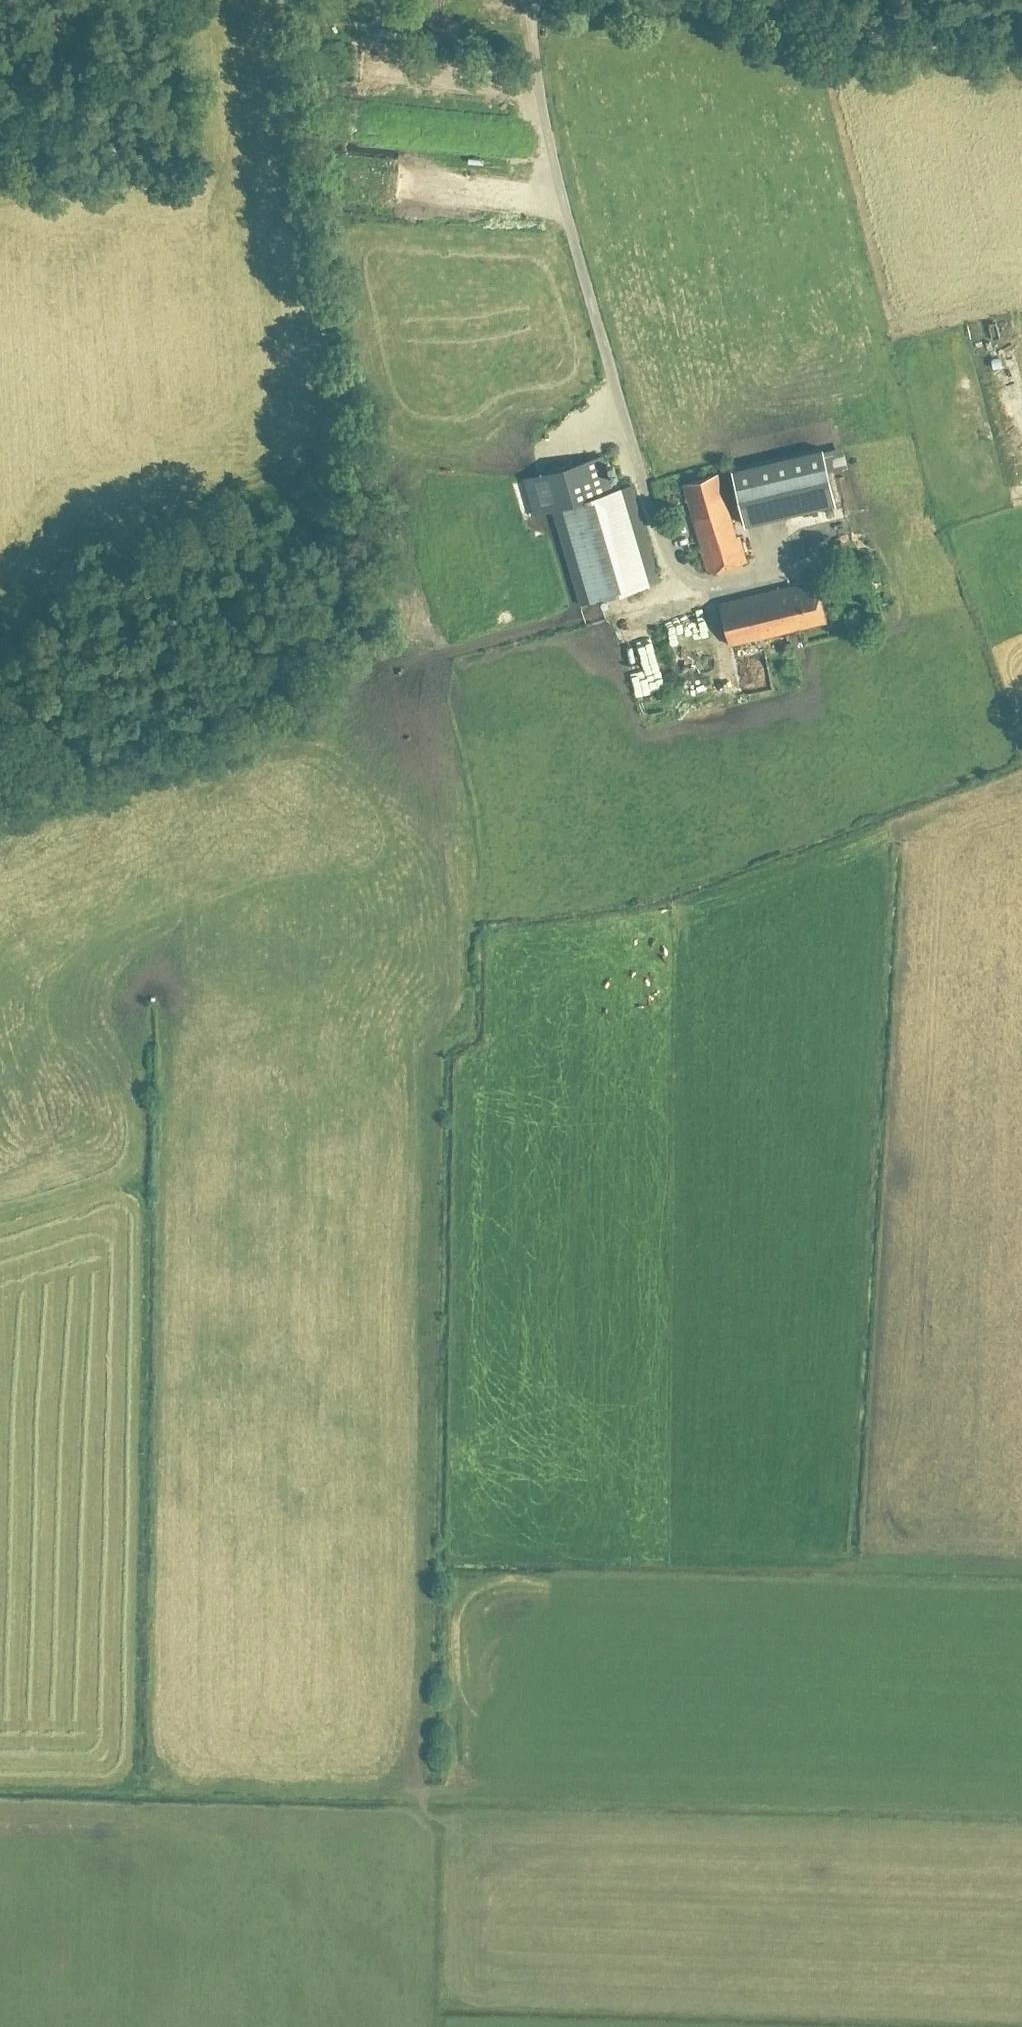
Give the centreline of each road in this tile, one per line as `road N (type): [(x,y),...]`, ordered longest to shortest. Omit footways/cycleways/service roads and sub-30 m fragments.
road 1 (tertiary): [(1021,54),(642,0)]

